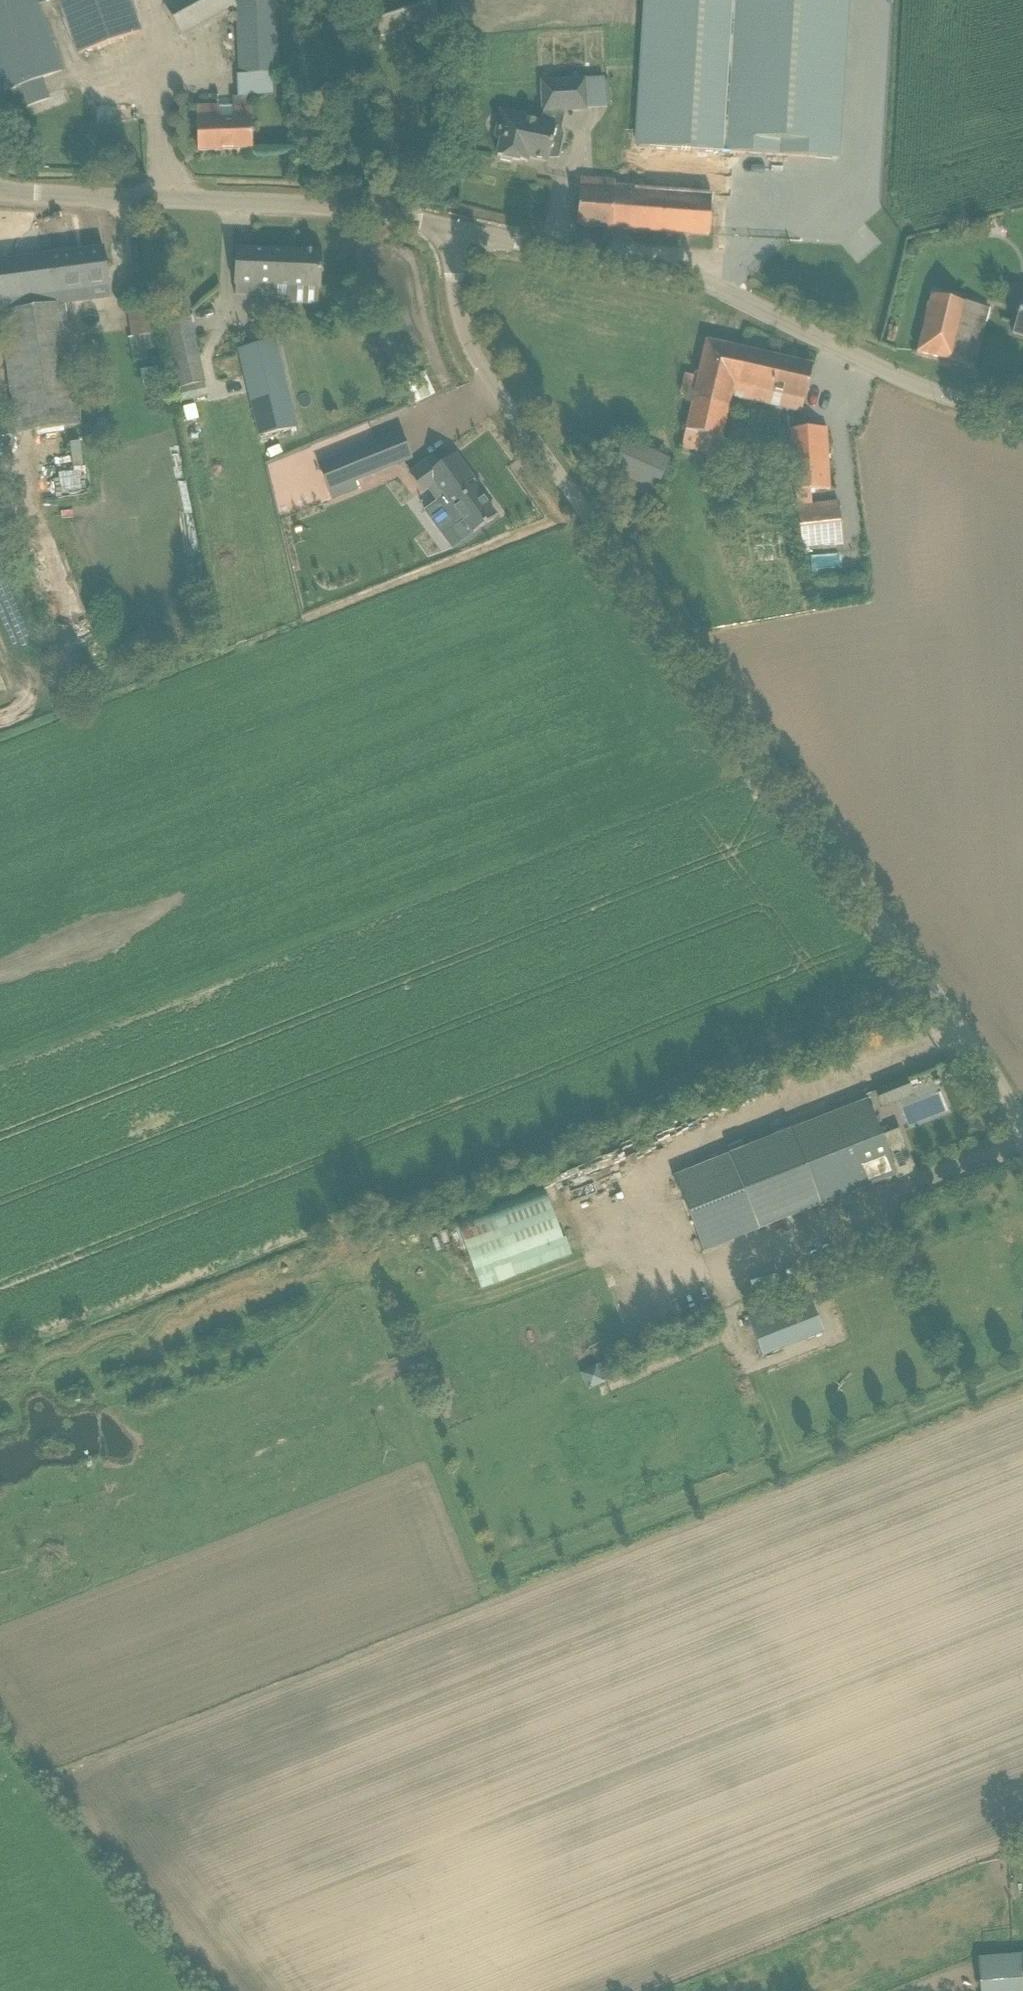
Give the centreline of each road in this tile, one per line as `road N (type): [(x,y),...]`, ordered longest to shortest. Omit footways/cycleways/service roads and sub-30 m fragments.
road 1 (unclassified): [(1022,1103),(503,399),(467,333),(452,282),(455,228)]
road 2 (unclassified): [(455,228),(705,285),(965,402),(1022,417)]
road 3 (unclassified): [(0,192),(312,207),(455,228)]

